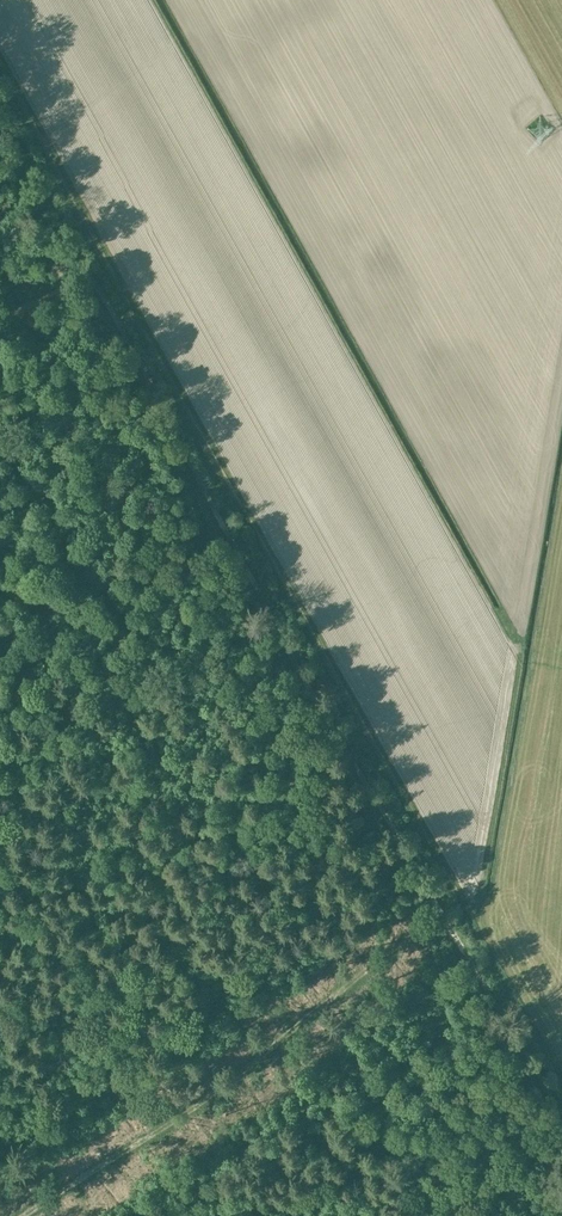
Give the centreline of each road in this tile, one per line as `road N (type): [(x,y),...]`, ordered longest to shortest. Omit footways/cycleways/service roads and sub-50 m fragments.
road 1 (track): [(0,320),(89,269),(262,599),(561,1117)]
road 2 (track): [(21,1215),(241,1073),(441,913)]
road 3 (track): [(0,99),(89,269)]

